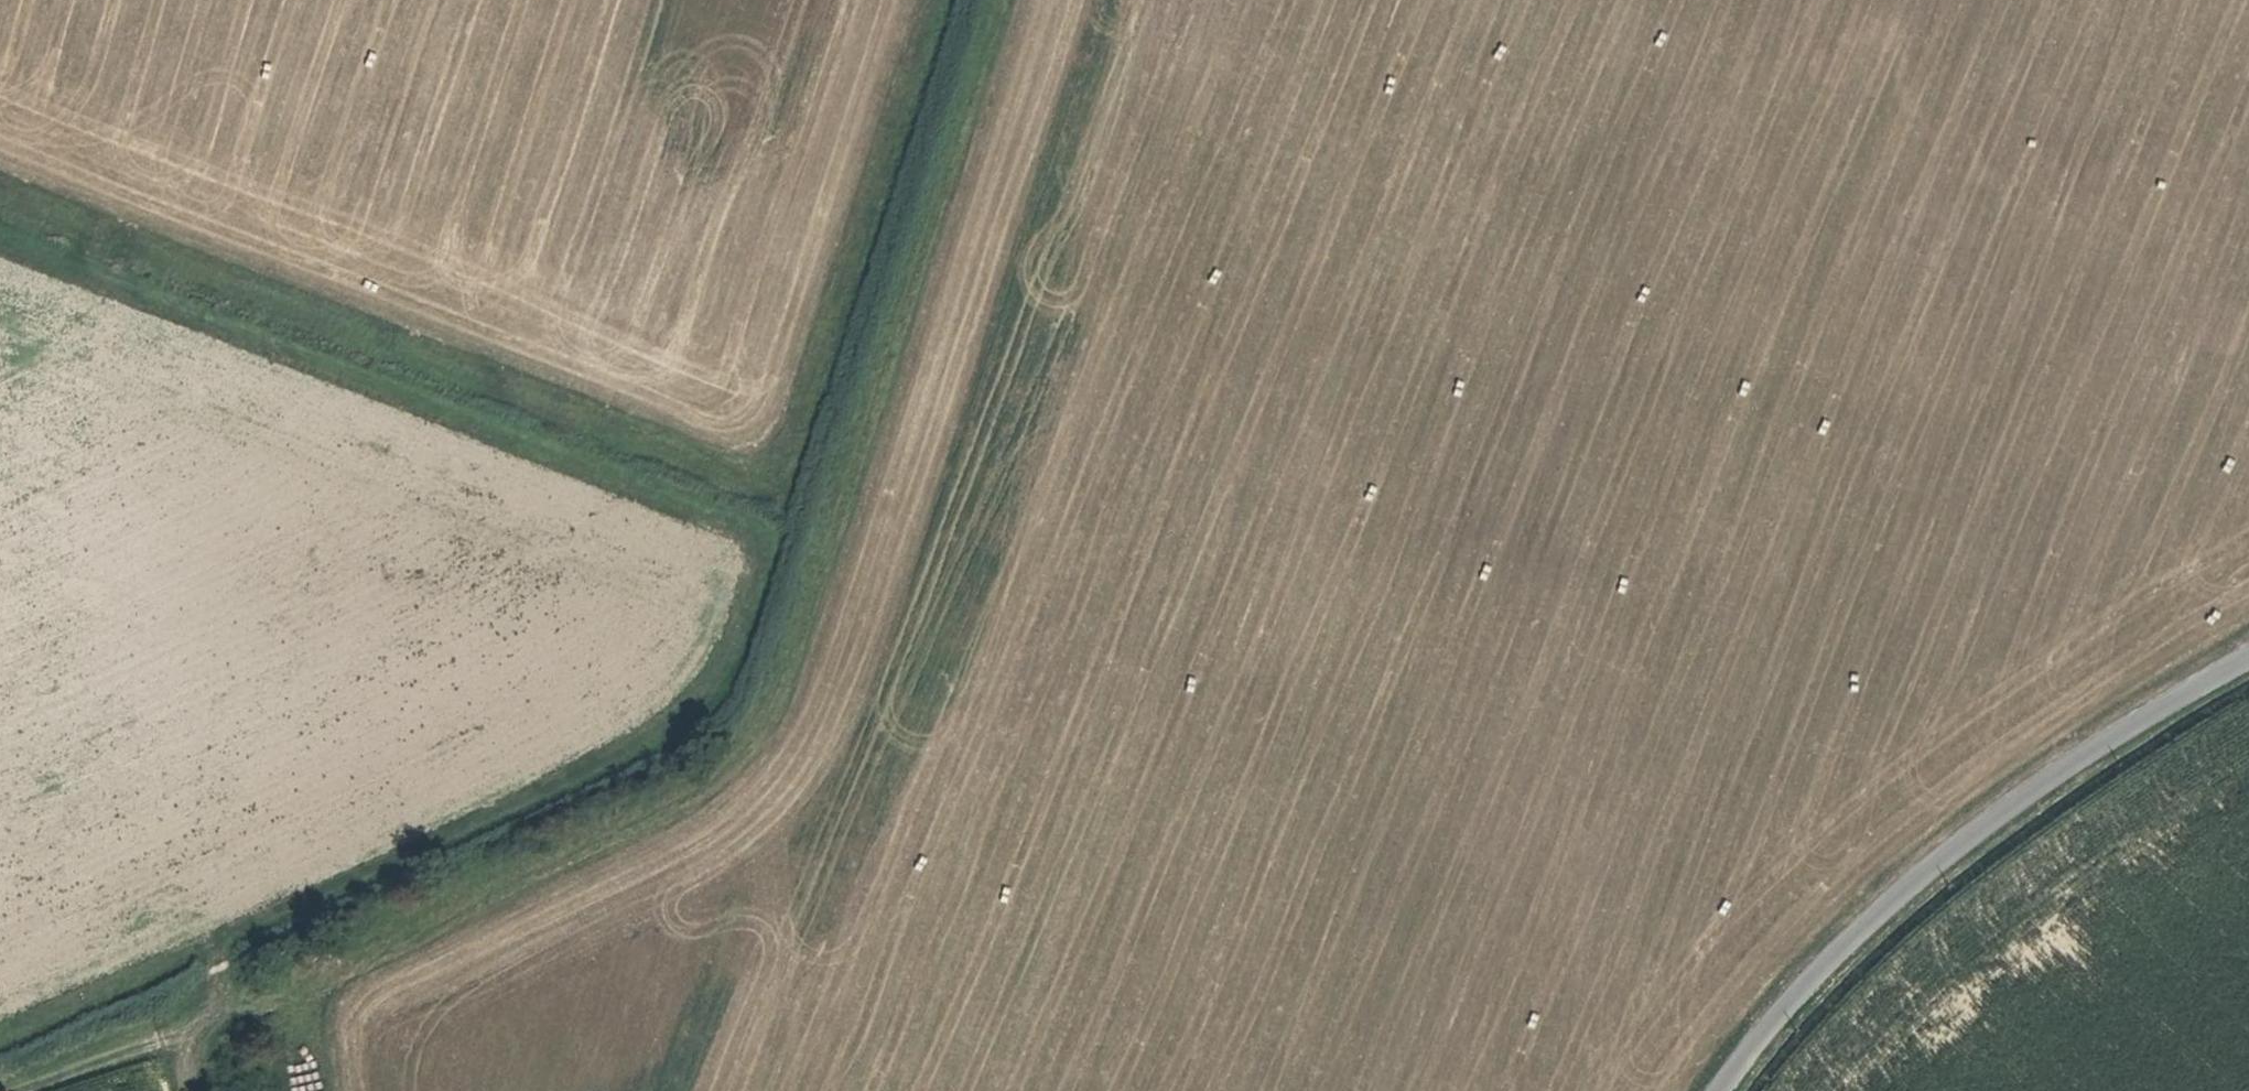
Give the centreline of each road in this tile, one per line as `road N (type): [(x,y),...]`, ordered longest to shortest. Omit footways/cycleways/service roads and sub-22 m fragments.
road 1 (unclassified): [(2248,663),(2113,738),(1911,887),(1750,1045),(1723,1090)]

